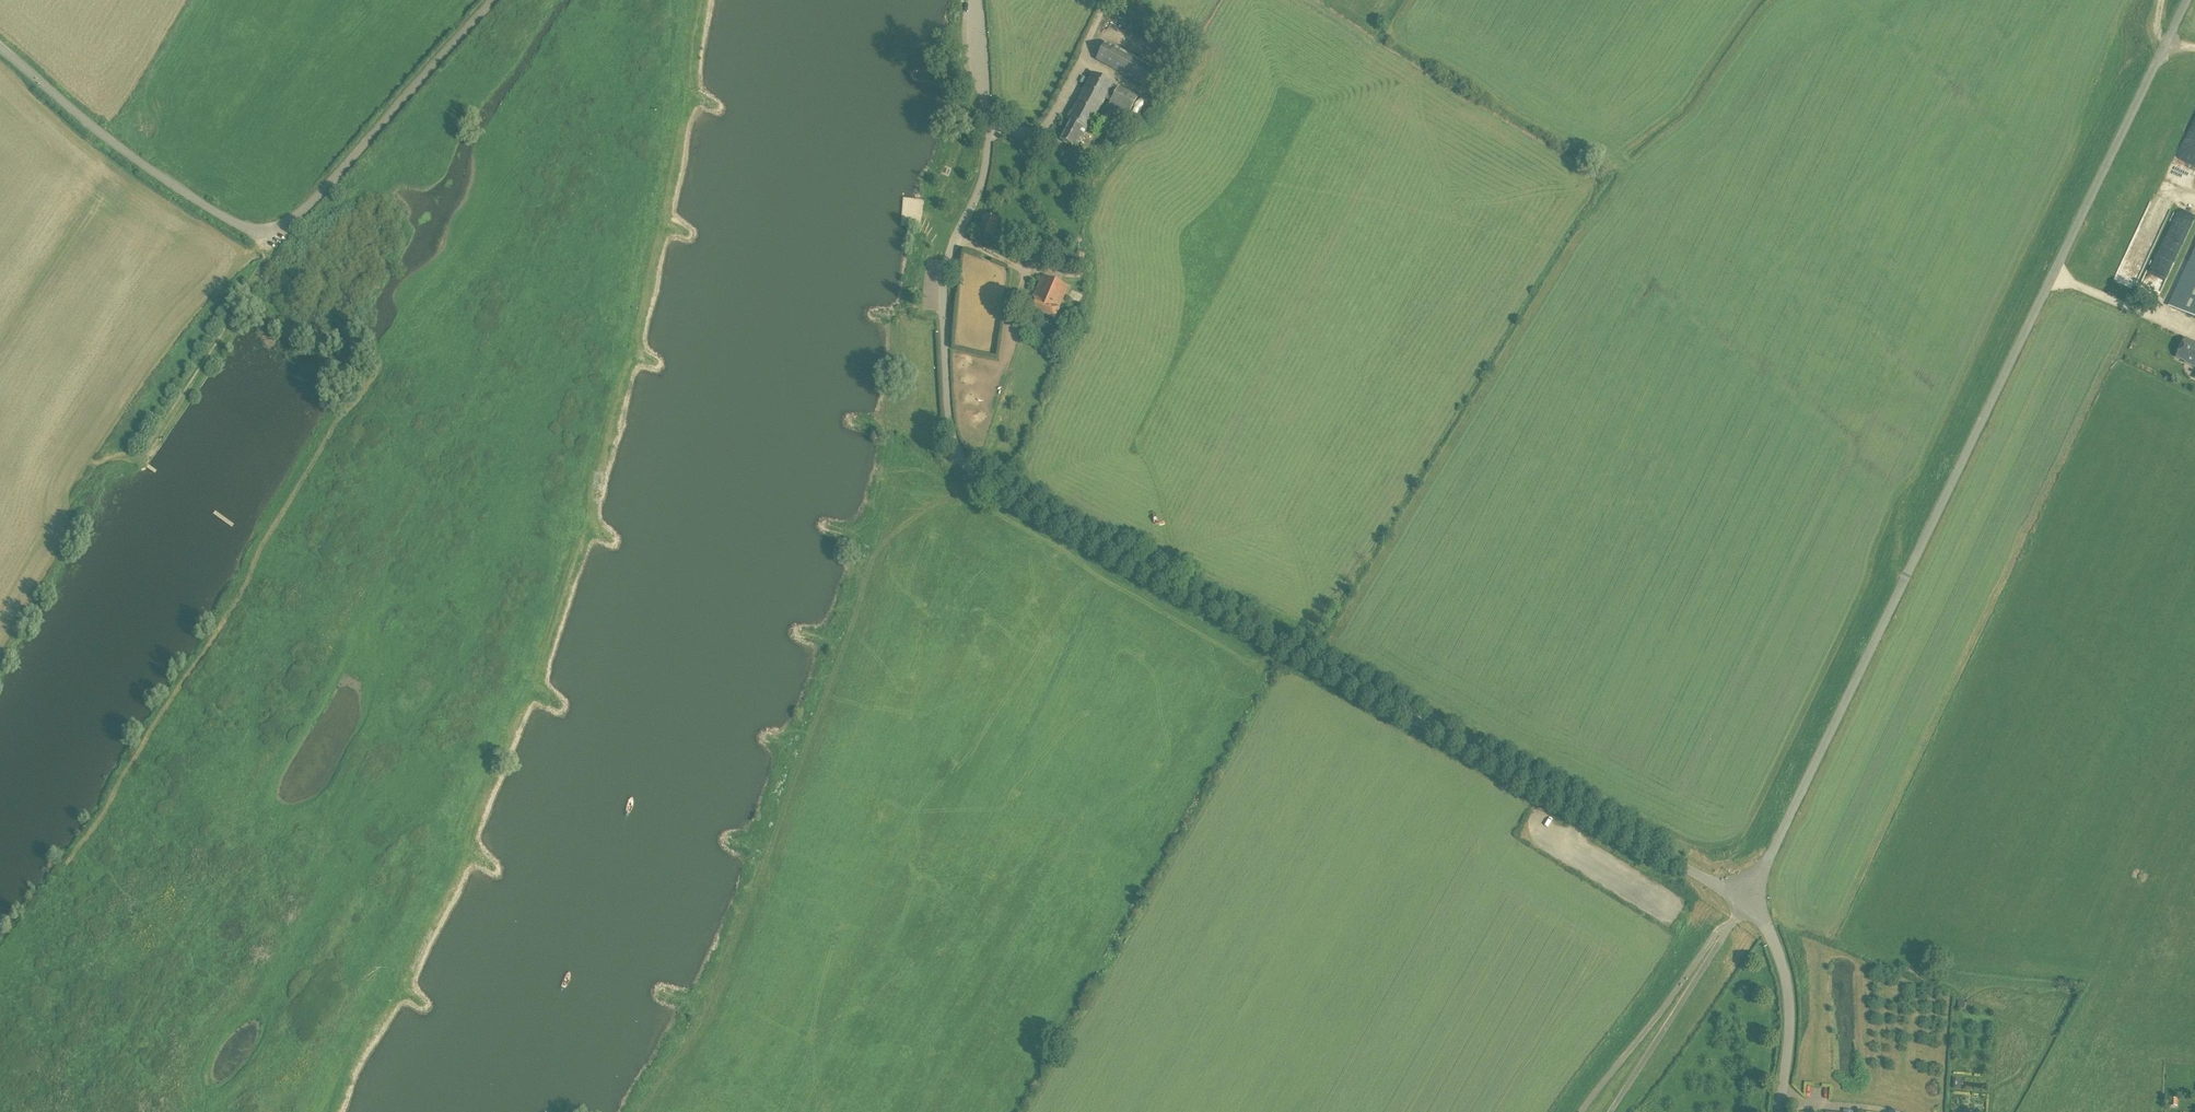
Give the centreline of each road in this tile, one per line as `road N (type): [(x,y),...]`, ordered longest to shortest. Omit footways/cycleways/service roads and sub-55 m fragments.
road 1 (tertiary): [(1746,901),(971,470),(949,423),(942,298),(948,253),(986,163),(978,0)]
road 2 (unclassified): [(1746,901),(2188,0)]
road 3 (tertiary): [(499,0),(280,236),(225,220),(112,145),(0,48)]
road 4 (unclassified): [(1746,901),(1614,1111)]
road 5 (tertiary): [(1779,1111),(1787,990),(1770,935),(1746,901)]

